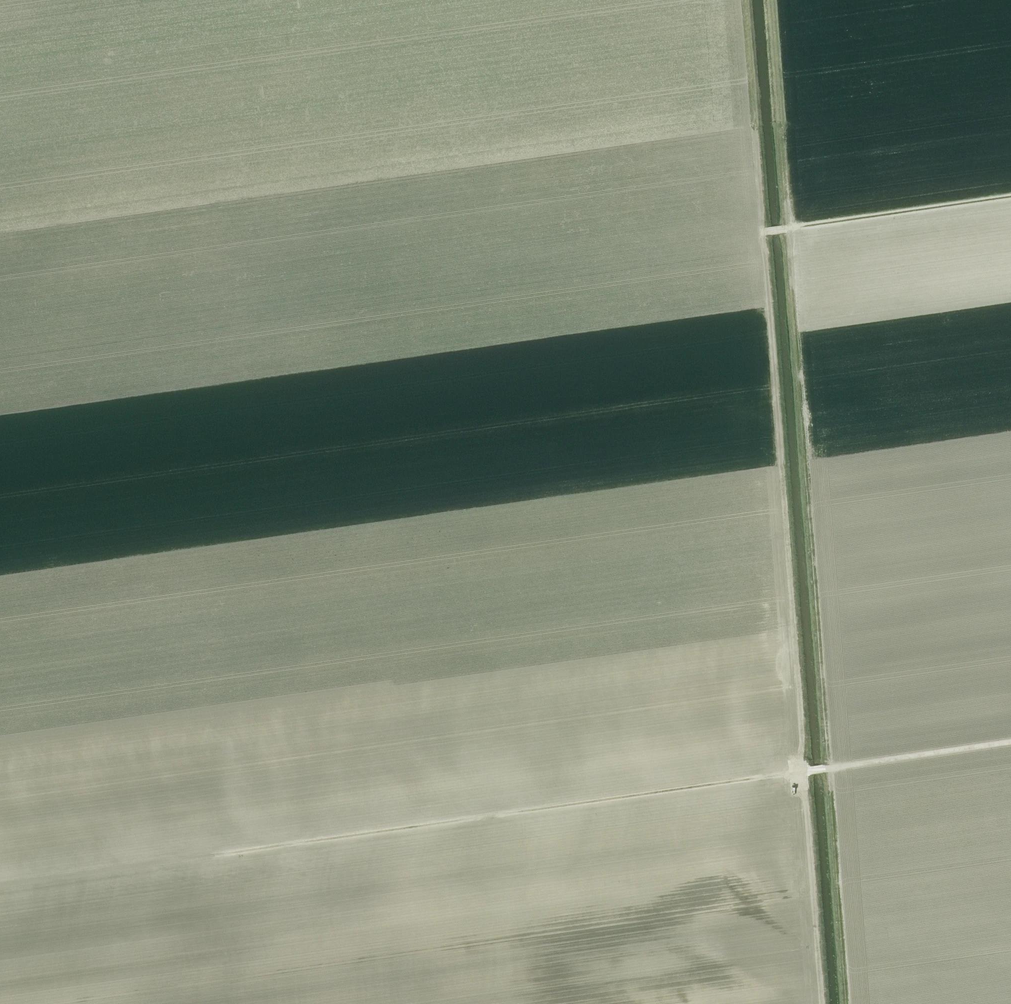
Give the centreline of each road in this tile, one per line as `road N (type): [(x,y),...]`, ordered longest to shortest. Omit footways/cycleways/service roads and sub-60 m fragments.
road 1 (track): [(749,233),(1010,196)]
road 2 (track): [(802,771),(1010,740)]

